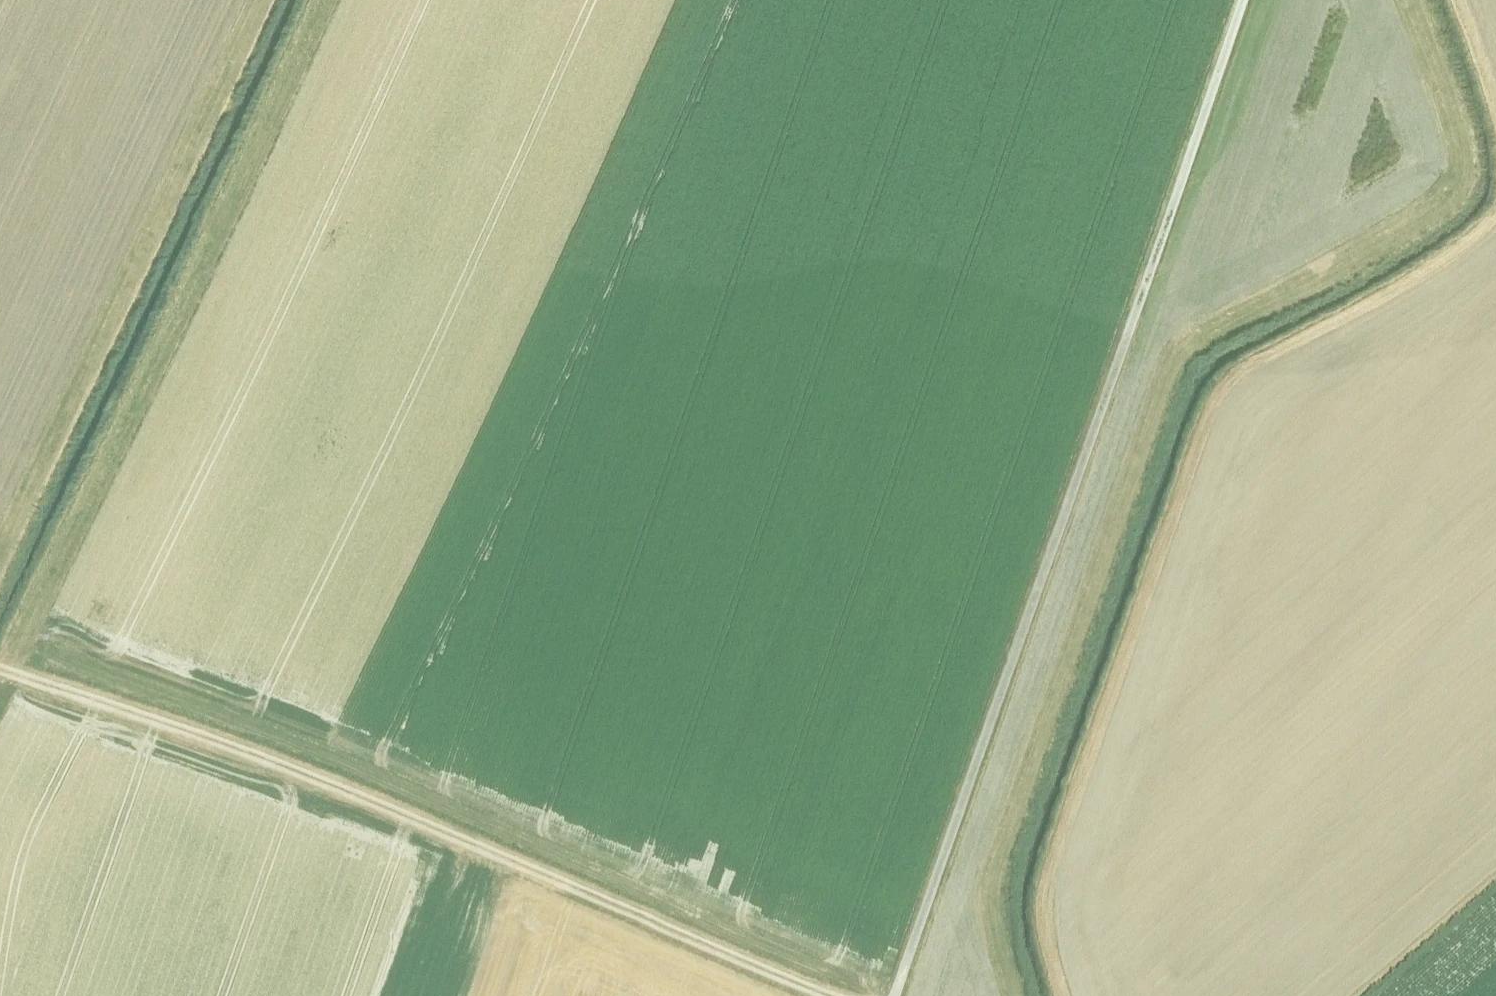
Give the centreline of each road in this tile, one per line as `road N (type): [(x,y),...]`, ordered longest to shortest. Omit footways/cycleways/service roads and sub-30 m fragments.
road 1 (unclassified): [(1243,0),(894,995)]
road 2 (track): [(830,995),(303,775),(0,670)]

